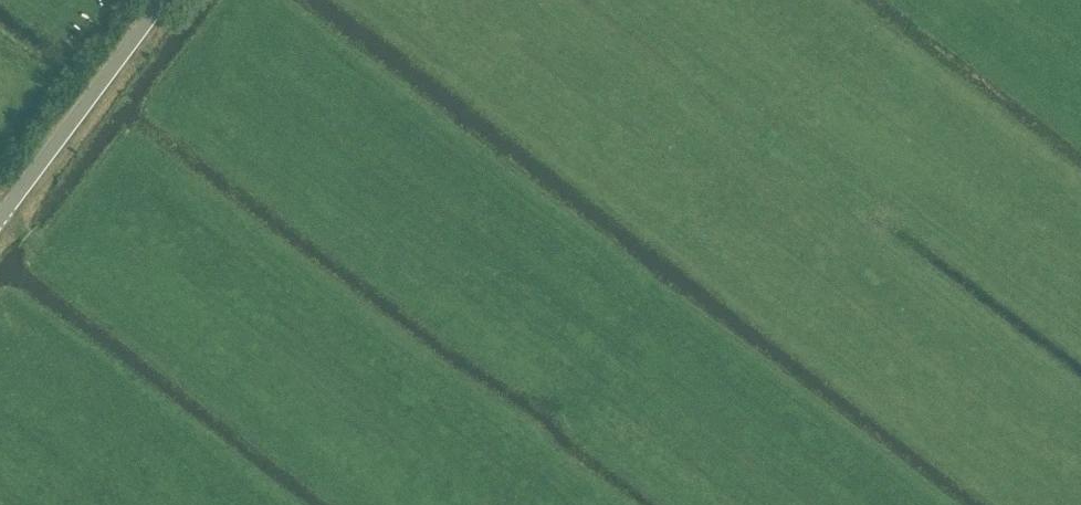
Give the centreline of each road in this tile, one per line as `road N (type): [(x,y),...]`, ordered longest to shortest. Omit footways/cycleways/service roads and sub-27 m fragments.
road 1 (unclassified): [(0,218),(163,0)]

